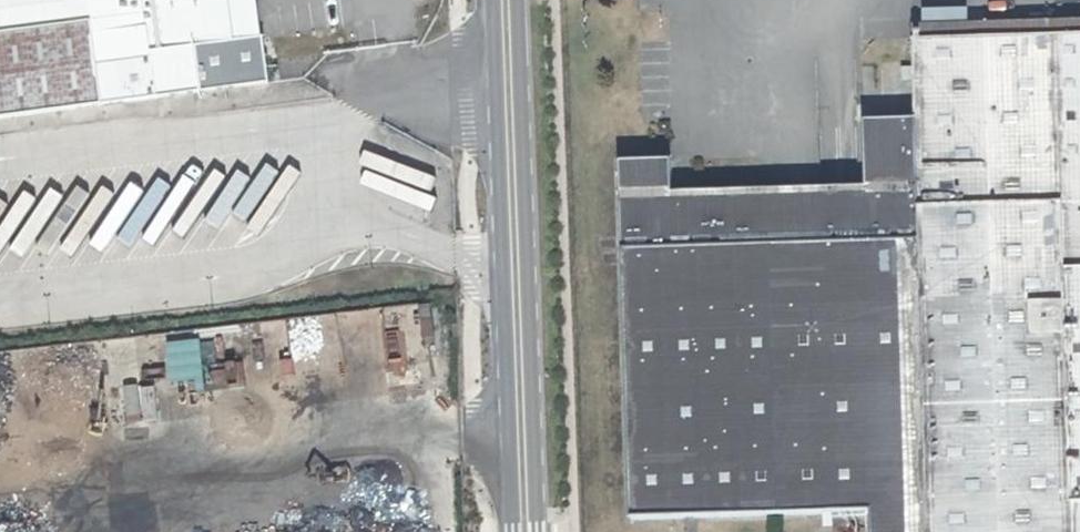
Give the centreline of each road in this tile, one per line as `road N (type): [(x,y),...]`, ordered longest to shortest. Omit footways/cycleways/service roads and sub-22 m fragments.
road 1 (secondary): [(503,0),(523,531)]

